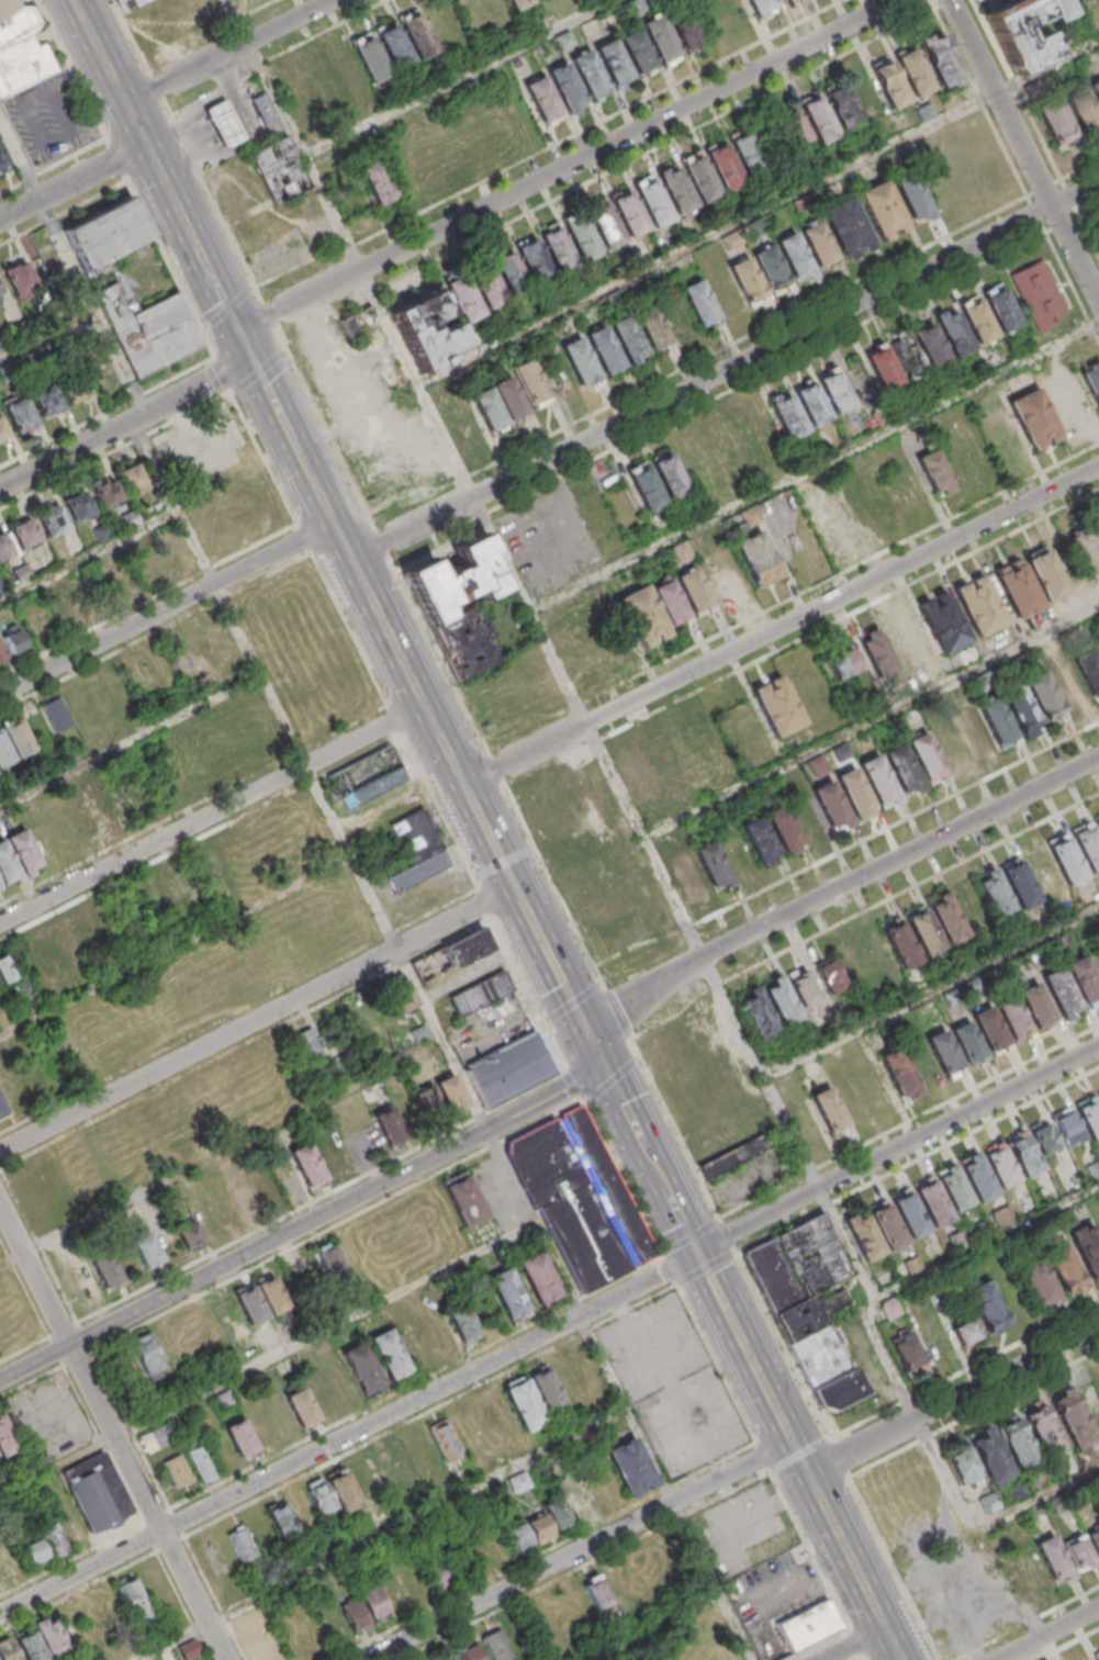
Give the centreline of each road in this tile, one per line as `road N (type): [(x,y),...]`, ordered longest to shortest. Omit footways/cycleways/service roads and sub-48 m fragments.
road 1 (tertiary): [(579,1018),(123,102)]
road 2 (residential): [(1098,185),(350,559)]
road 3 (residential): [(0,1615),(699,1255)]
road 4 (residential): [(901,0),(239,330)]
road 5 (residential): [(1098,468),(463,785)]
road 6 (residential): [(604,1067),(0,1379)]
road 7 (residential): [(1098,756),(579,1018)]
road 8 (residential): [(514,887),(0,1152)]
road 9 (residential): [(0,1204),(227,1659)]
road 10 (residential): [(795,1444),(367,1659)]
road 11 (residential): [(423,705),(0,923)]
road 12 (tertiary): [(903,1659),(699,1255)]
road 13 (residential): [(699,1255),(1098,1048)]
road 14 (residential): [(333,523),(0,694)]
road 15 (residential): [(1098,297),(952,0)]
road 16 (residential): [(255,361),(0,489)]
road 17 (residential): [(325,0),(123,102)]
road 18 (tertiary): [(699,1255),(604,1067)]
road 19 (residential): [(1098,1326),(919,1417)]
road 20 (residential): [(144,145),(0,221)]
road 21 (residential): [(919,1417),(810,1473)]

